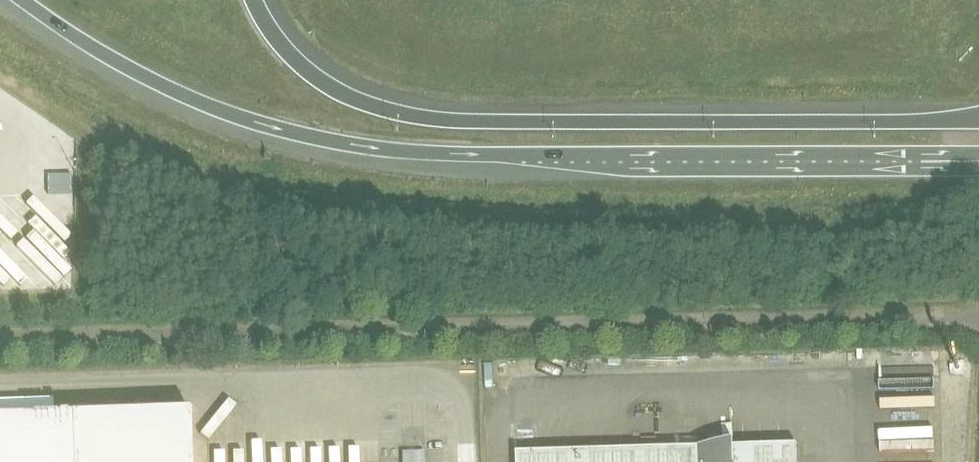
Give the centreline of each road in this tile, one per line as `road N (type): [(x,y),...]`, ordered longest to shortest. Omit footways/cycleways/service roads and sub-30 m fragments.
road 1 (motorway): [(27,0),(173,90),(250,120),(362,147),(443,154),(978,153)]
road 2 (motorway): [(978,121),(420,117),(371,104),(304,68),(256,0)]

